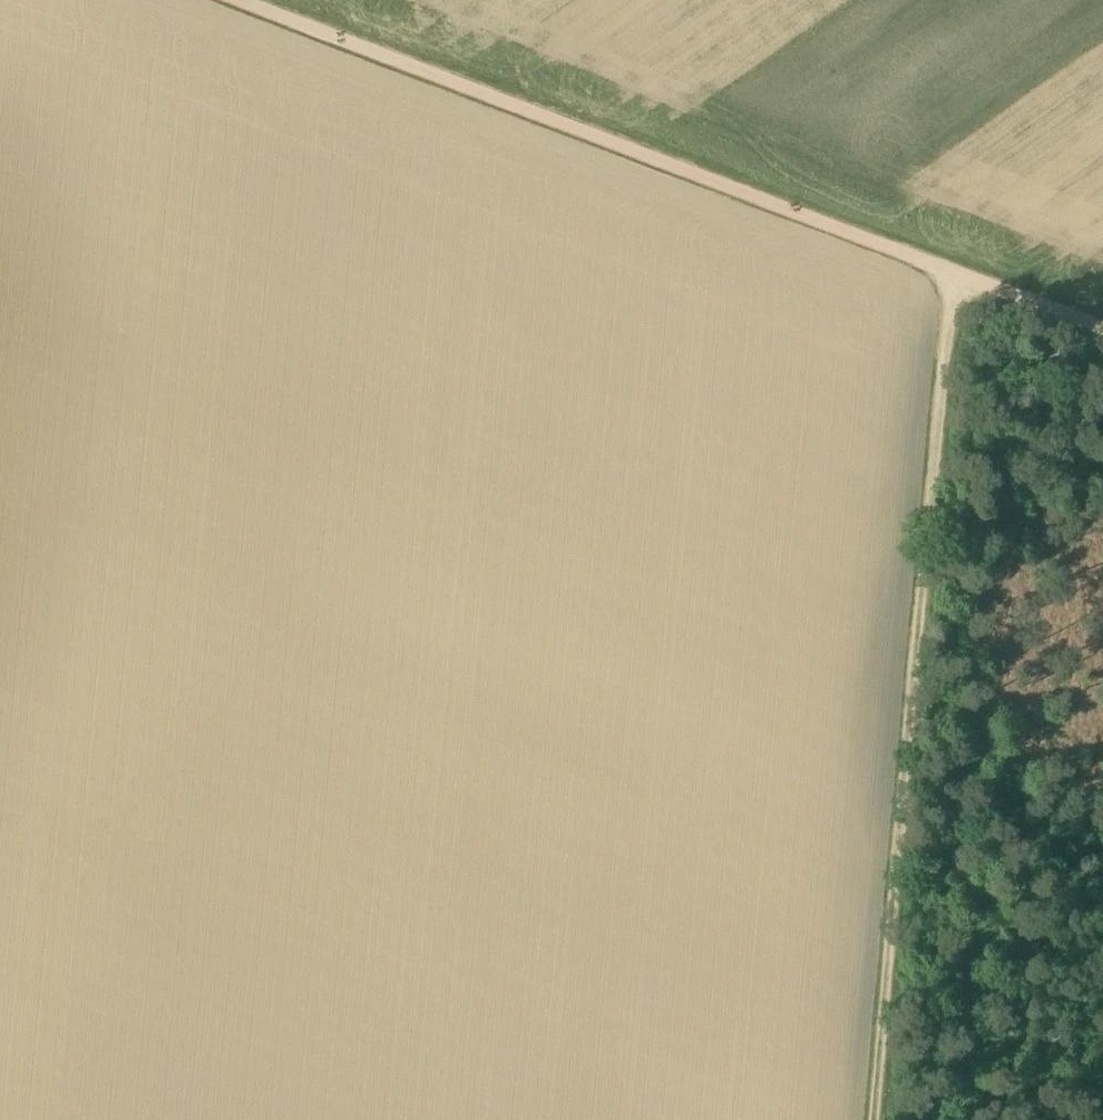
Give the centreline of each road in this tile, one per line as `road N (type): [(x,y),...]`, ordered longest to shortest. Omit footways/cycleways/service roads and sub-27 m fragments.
road 1 (unclassified): [(226,0),(1102,331)]
road 2 (track): [(946,269),(877,1119)]

